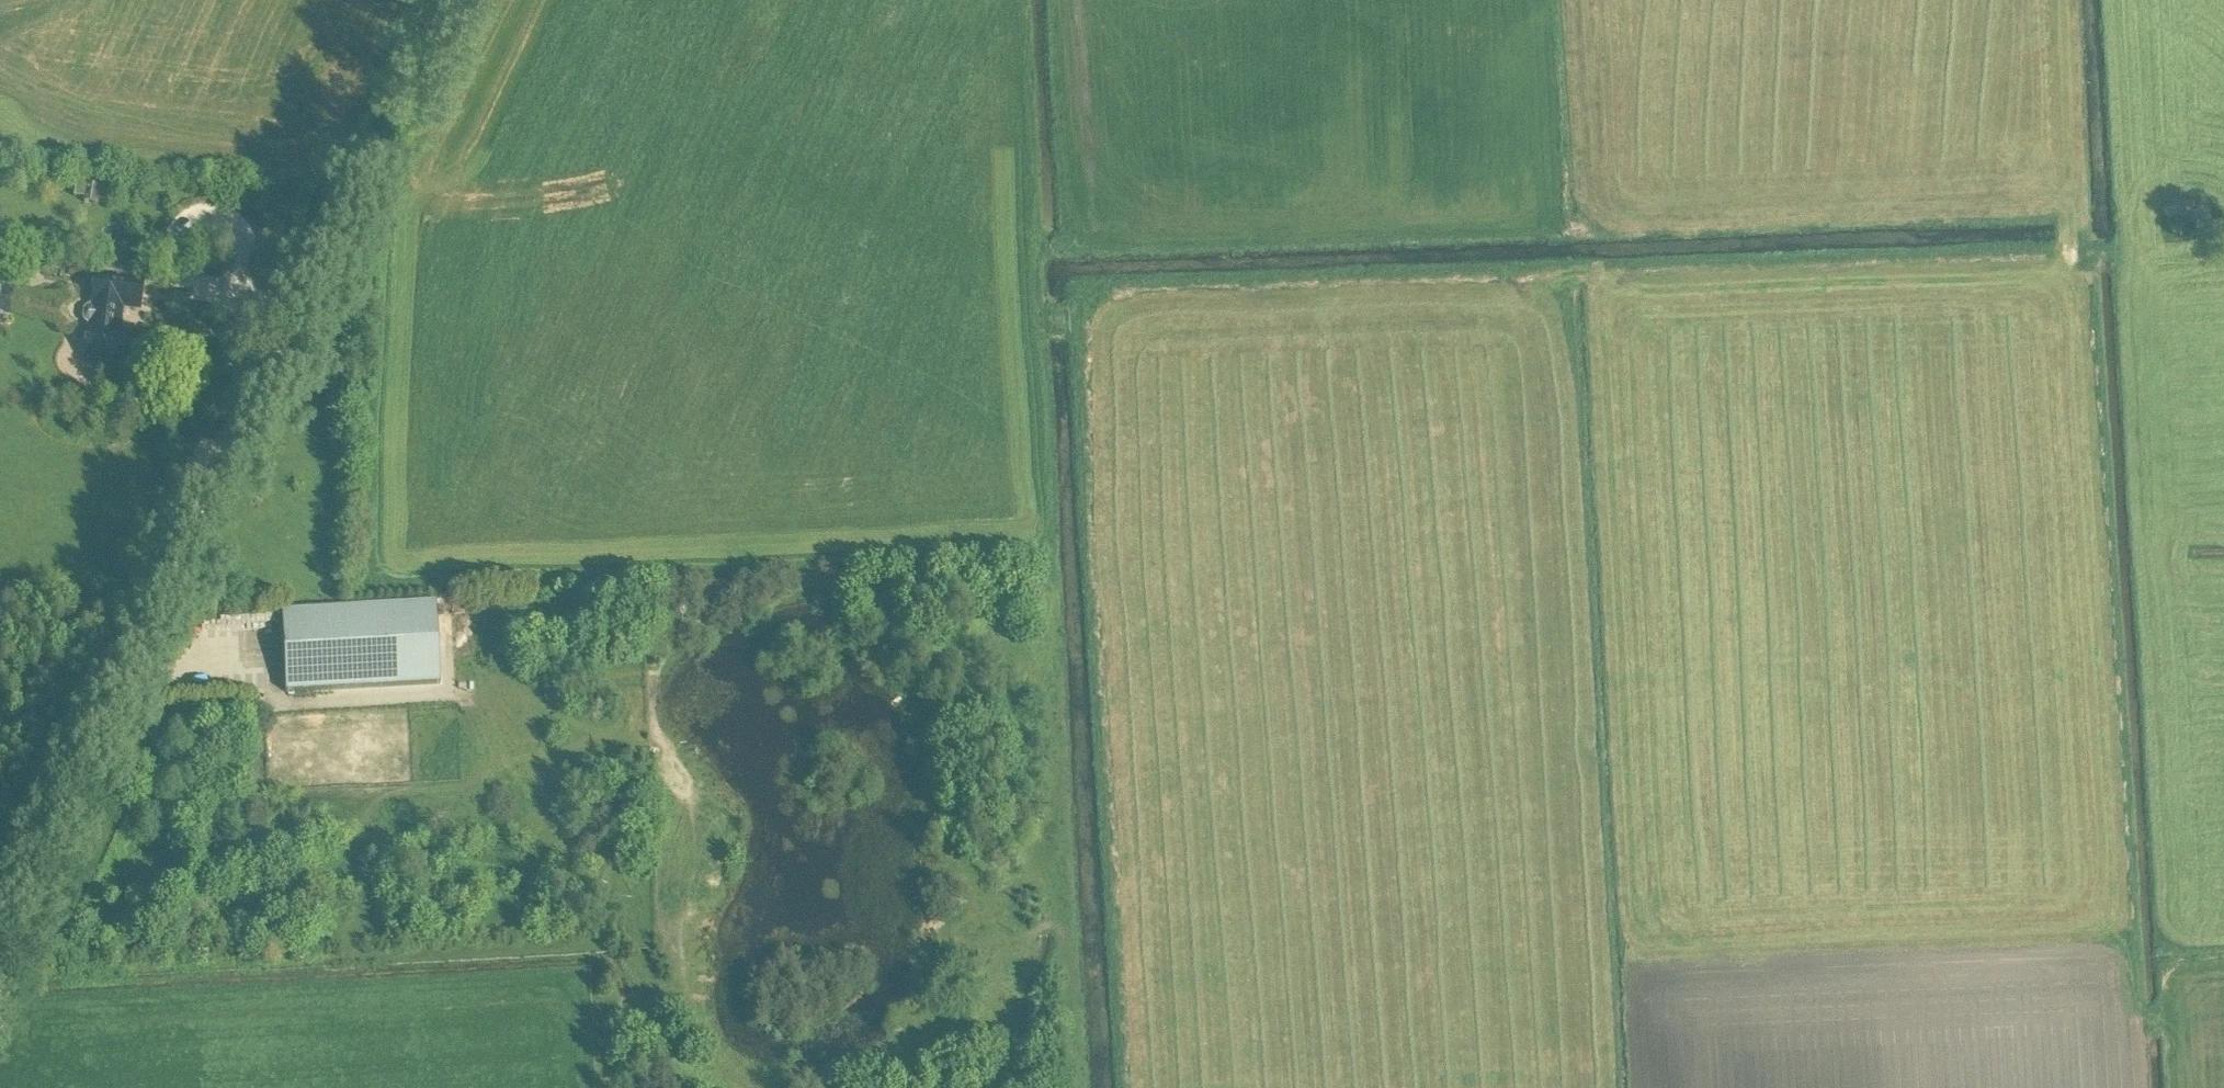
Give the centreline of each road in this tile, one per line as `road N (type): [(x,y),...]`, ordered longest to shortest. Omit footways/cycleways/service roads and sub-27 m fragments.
road 1 (unclassified): [(0,926),(295,300)]
road 2 (track): [(295,300),(439,0)]

